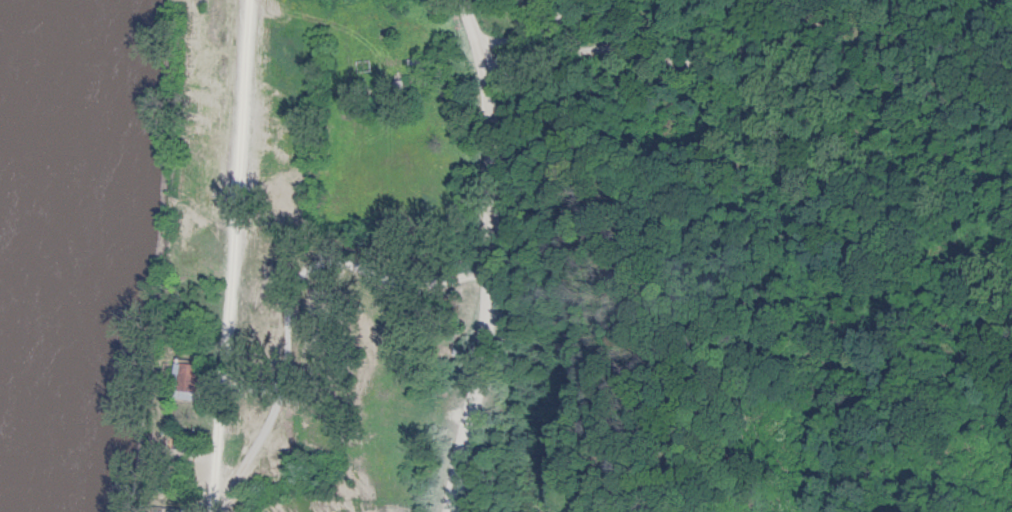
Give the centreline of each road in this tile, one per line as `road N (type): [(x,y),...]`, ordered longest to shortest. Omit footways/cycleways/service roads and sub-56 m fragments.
road 1 (residential): [(450,511),(479,277),(484,144),(480,88),(457,0)]
road 2 (track): [(203,508),(252,459),(289,356),(308,255),(380,283),(479,277)]

